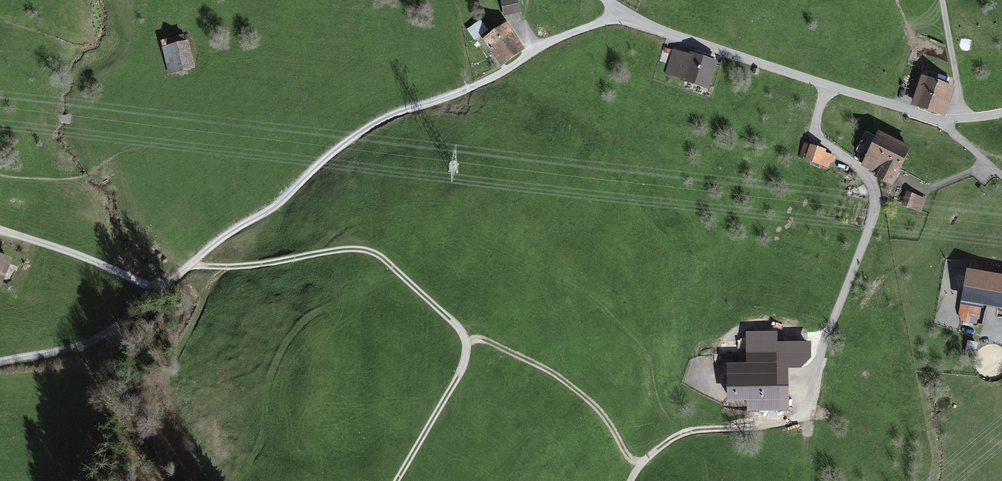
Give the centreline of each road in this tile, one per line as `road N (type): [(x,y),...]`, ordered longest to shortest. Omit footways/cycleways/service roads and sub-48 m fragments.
road 1 (track): [(0,362),(101,340),(376,120),(467,88),(618,8)]
road 2 (track): [(827,85),(815,134),(874,183),(876,202),(801,413),(680,435),(641,461),(631,480)]
road 3 (track): [(190,266),(368,251),(453,321),(467,343),(463,365),(397,480)]
road 4 (unclassified): [(945,121),(672,35),(606,0)]
road 5 (track): [(247,469),(275,355),(298,324),(400,273)]
road 6 (track): [(467,343),(490,342),(564,376),(610,417),(631,460),(641,461)]
road 7 (track): [(162,286),(0,227)]
road 8 (track): [(960,119),(943,0)]

